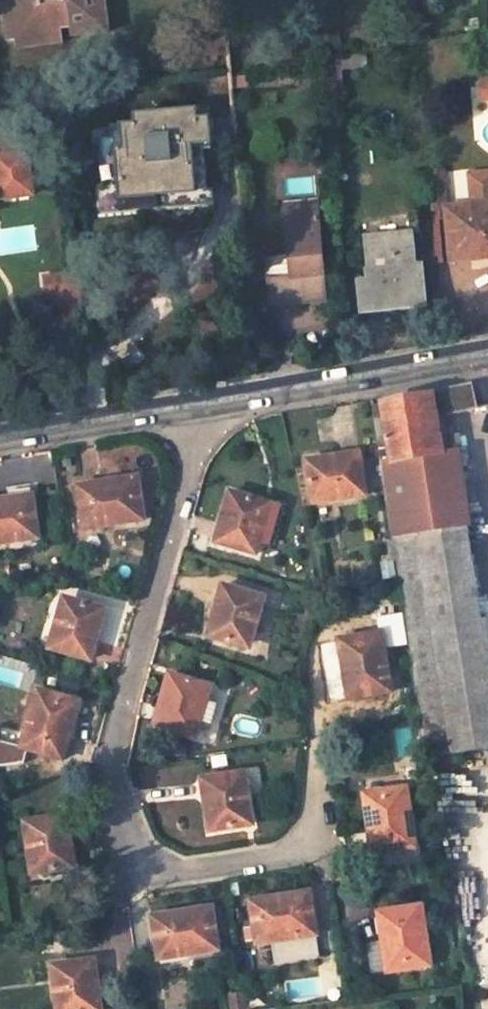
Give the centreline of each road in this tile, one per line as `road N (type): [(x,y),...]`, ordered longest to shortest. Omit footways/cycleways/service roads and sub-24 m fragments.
road 1 (residential): [(317,748),(317,847),(131,877),(112,767),(196,441),(191,406)]
road 2 (secondary): [(191,406),(487,355)]
road 3 (secondary): [(0,438),(191,406)]

